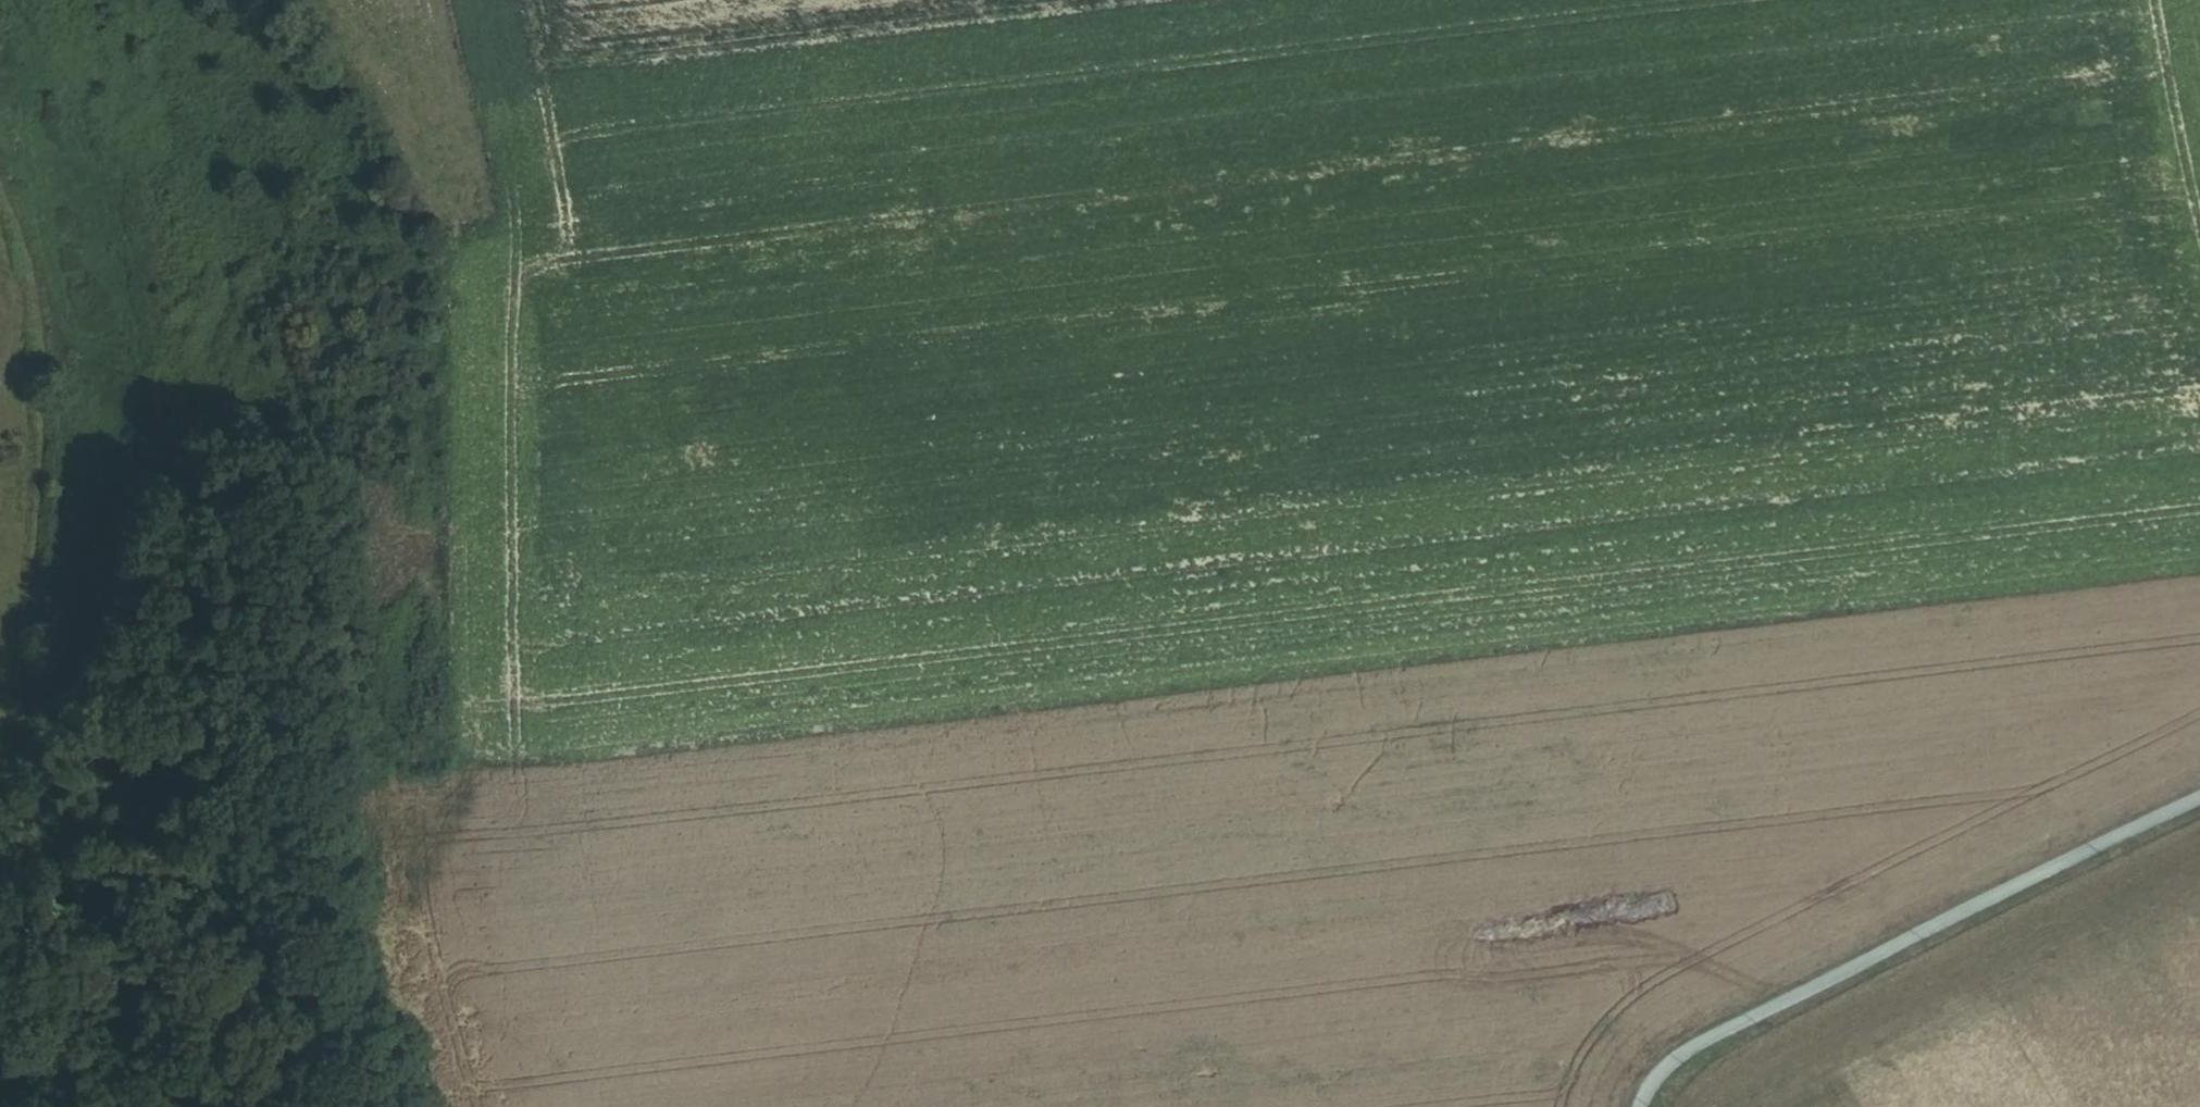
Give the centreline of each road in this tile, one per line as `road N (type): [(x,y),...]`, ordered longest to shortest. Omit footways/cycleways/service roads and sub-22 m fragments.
road 1 (track): [(0,1066),(33,743),(37,404),(0,235)]
road 2 (unclassified): [(1641,1106),(1685,1051),(2199,797)]

